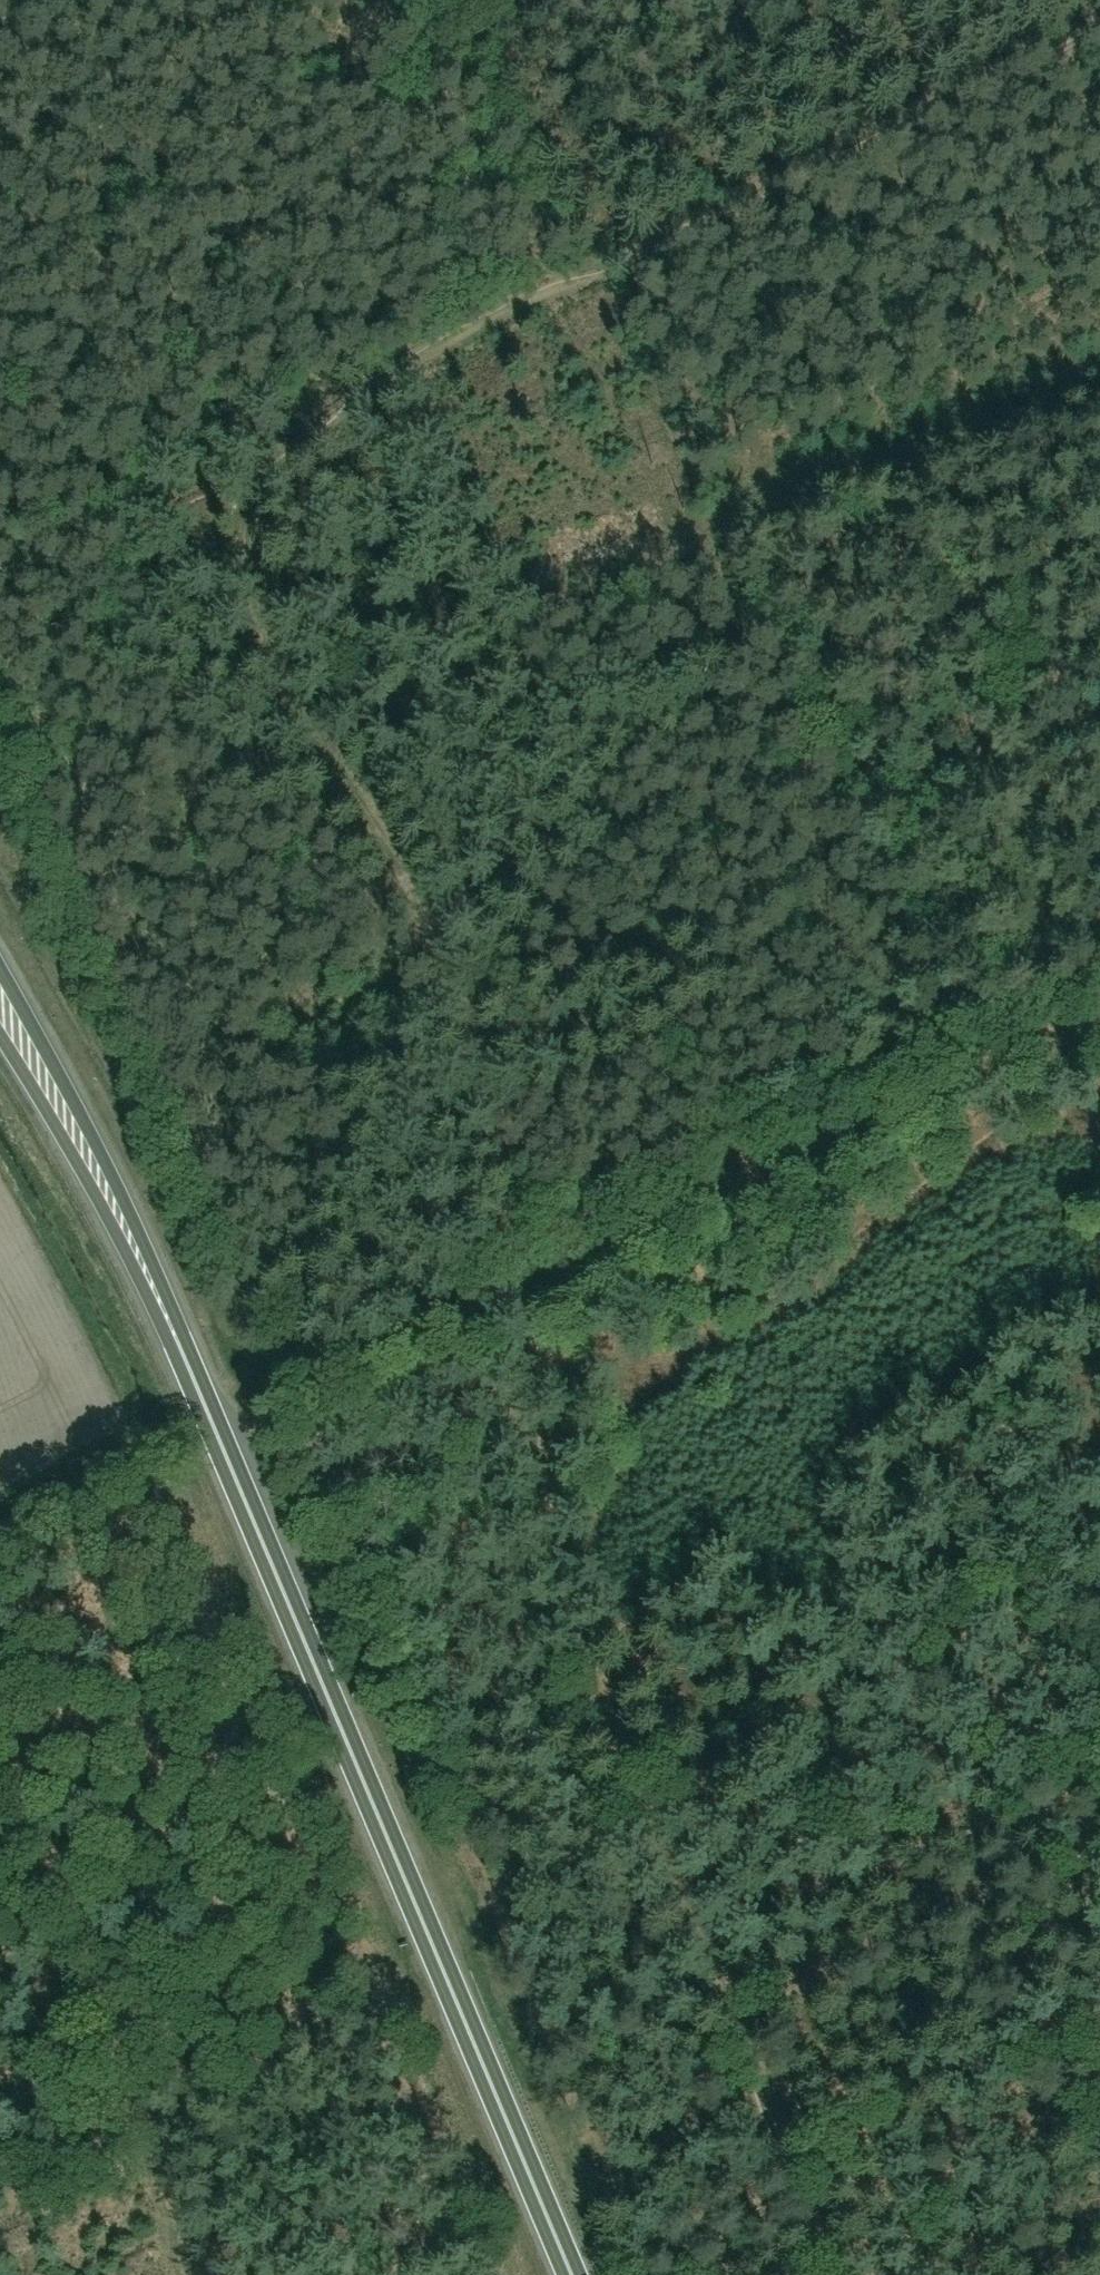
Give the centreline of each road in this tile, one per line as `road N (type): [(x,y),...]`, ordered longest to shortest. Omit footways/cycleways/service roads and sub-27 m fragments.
road 1 (track): [(828,2274),(530,1563),(510,1275),(544,1268),(1099,1011)]
road 2 (trunk): [(575,2274),(148,1274)]
road 3 (trunk): [(148,1274),(134,1224),(0,967)]
road 4 (trunk): [(0,1038),(148,1274)]

